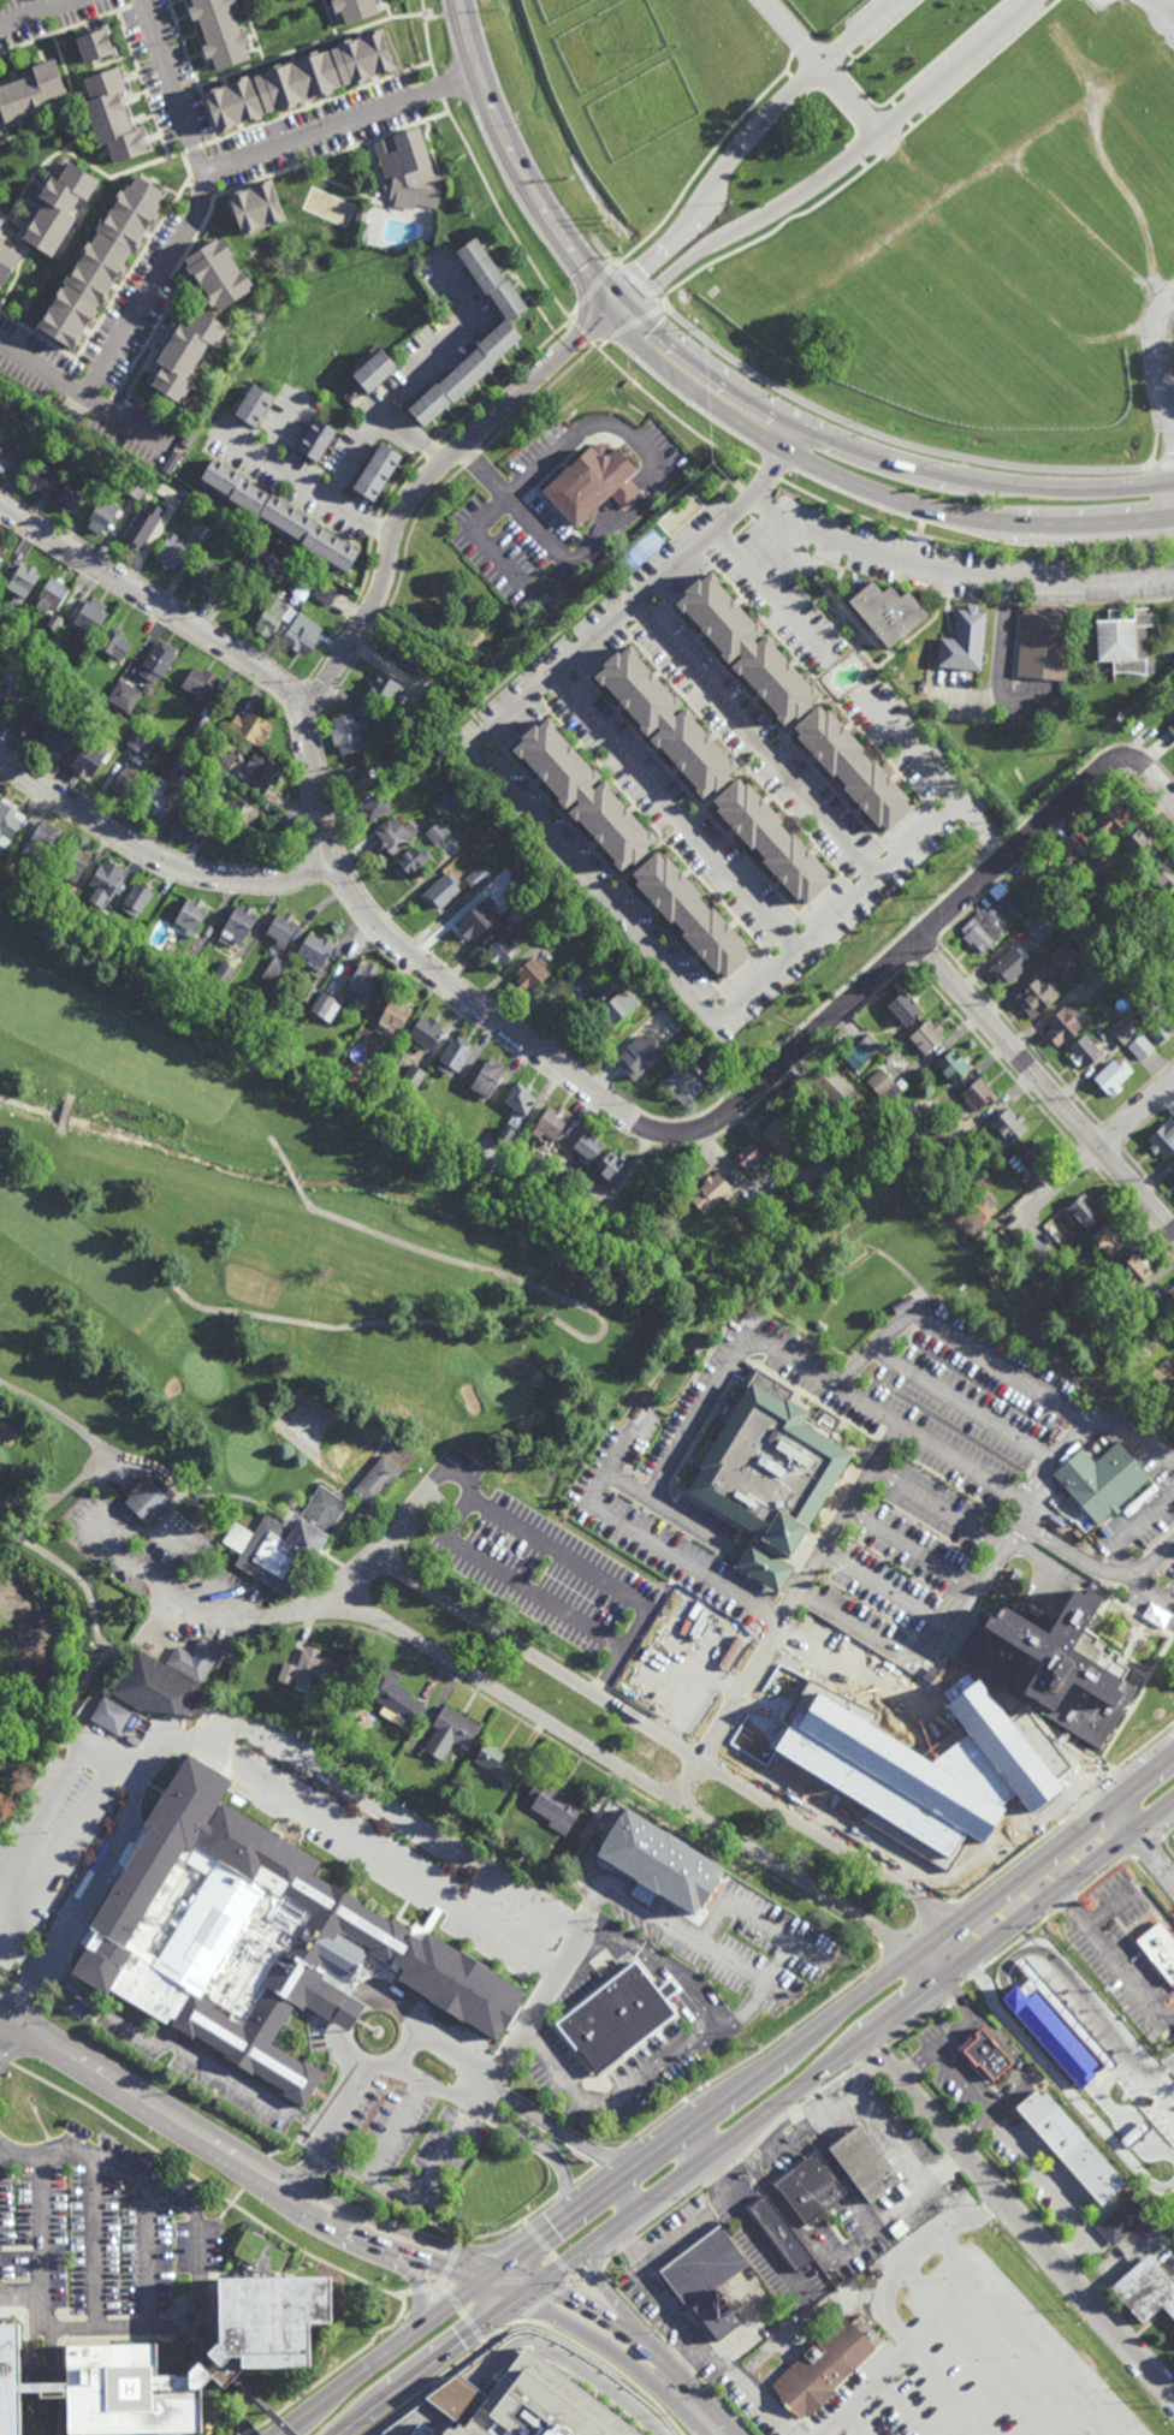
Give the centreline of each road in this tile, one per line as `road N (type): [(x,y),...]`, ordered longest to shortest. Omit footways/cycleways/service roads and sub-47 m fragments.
road 1 (residential): [(927,1913),(906,1887),(447,1600),(397,1572),(362,1578),(362,1603),(375,1616),(876,1928),(906,1940),(941,1936),(927,1913)]
road 2 (residential): [(713,1123),(663,1133),(633,1118),(386,934),(332,851),(303,720),(278,677),(0,506)]
road 3 (primary): [(1173,1755),(497,2263)]
road 4 (primary): [(545,2286),(1173,1800)]
road 5 (residential): [(1122,750),(713,1123)]
road 6 (residential): [(616,303),(416,491),(399,516),(374,606),(301,715)]
road 7 (residential): [(616,303),(745,227),(877,133),(1035,0)]
road 8 (residential): [(1173,2394),(865,2039)]
road 9 (residential): [(891,0),(816,64),(616,303)]
road 10 (secondary): [(784,449),(914,509),(1009,528),(1097,534),(1173,527)]
road 11 (residential): [(1173,1231),(914,943)]
road 12 (secondary): [(1173,482),(1026,491),(974,483),(865,453),(798,424)]
road 13 (residential): [(332,851),(286,880),(209,875),(161,860),(0,760)]
road 14 (secondary): [(291,2190),(0,2009)]
road 15 (secondary): [(616,303),(523,160),(487,76),(468,0)]
road 16 (primary): [(480,2276),(280,2434)]
road 17 (primary): [(339,2434),(545,2286)]
road 18 (residential): [(1173,1082),(1003,1239)]
road 19 (secondary): [(616,303),(671,363),(784,449)]
road 20 (secondary): [(798,424),(711,374),(616,303)]
road 21 (secondary): [(497,2263),(291,2190)]
road 22 (secondary): [(291,2190),(390,2246),(480,2276)]
road 23 (secondary): [(526,2300),(671,2382)]
road 24 (secondary): [(671,2382),(634,2334),(545,2286)]

